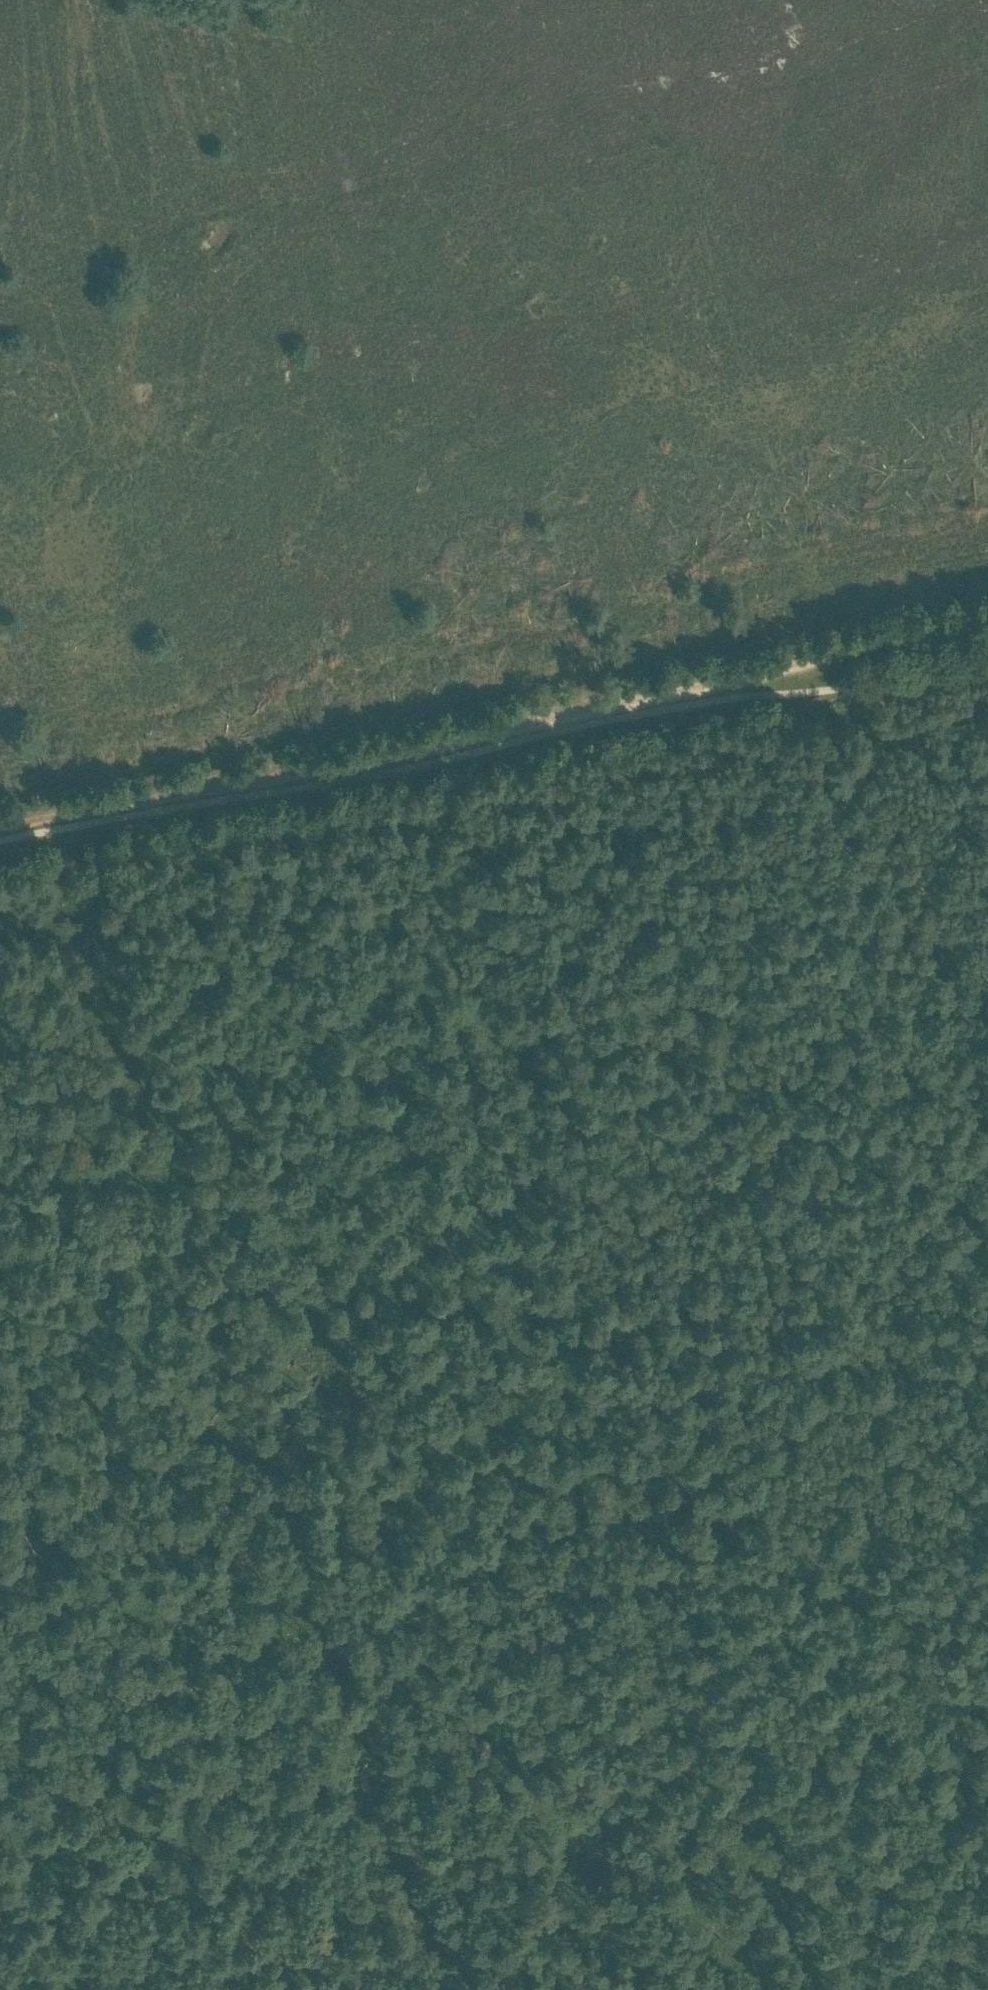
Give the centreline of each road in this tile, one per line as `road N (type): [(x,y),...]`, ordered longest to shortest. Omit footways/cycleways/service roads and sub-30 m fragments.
road 1 (track): [(0,831),(326,771),(987,627)]

